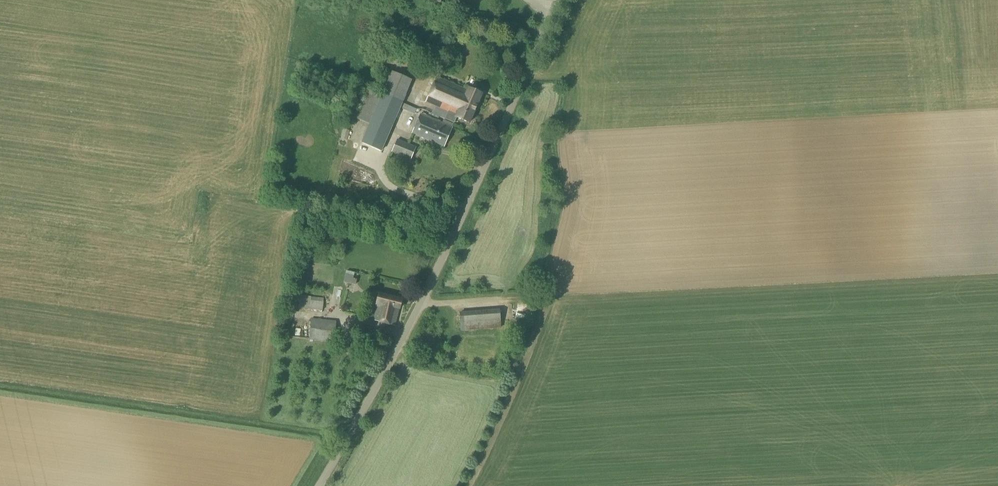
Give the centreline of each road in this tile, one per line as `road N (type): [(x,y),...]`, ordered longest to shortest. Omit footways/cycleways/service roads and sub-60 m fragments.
road 1 (unclassified): [(320,485),(422,302),(558,0)]

